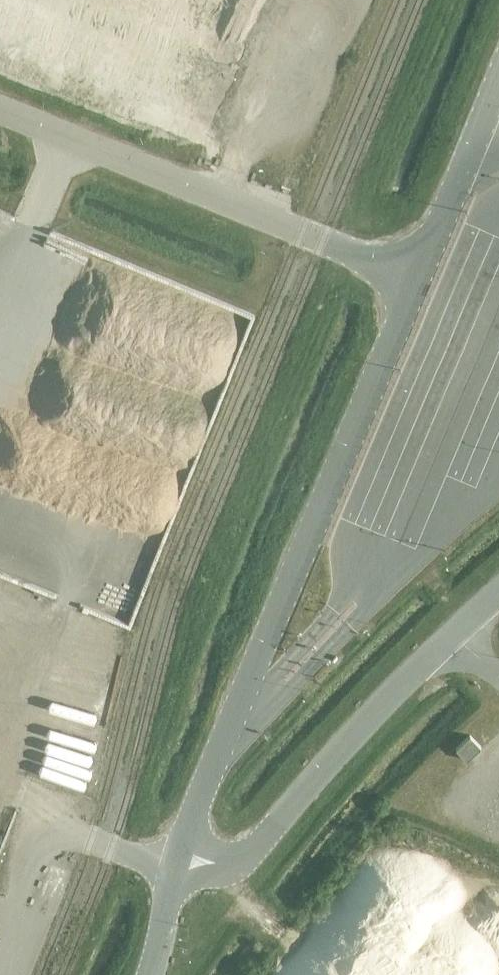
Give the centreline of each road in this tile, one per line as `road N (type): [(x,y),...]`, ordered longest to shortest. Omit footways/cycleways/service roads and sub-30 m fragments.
road 1 (unclassified): [(417,275),(192,814),(177,871)]
road 2 (unclassified): [(417,275),(321,246),(0,118)]
road 3 (unclassified): [(177,871),(245,861),(498,591)]
road 4 (unclassified): [(498,95),(417,275)]

